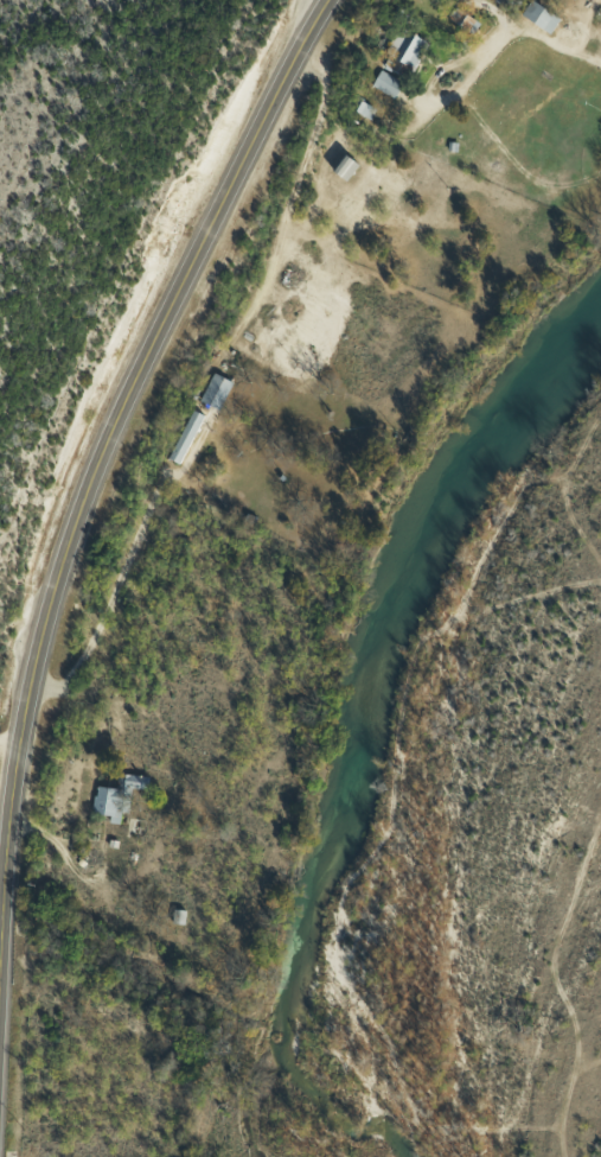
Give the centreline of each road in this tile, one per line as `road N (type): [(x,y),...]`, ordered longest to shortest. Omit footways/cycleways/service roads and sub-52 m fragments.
road 1 (primary): [(334,0),(81,490),(38,642),(0,888)]
road 2 (residential): [(31,684),(62,681),(100,632),(175,469)]

